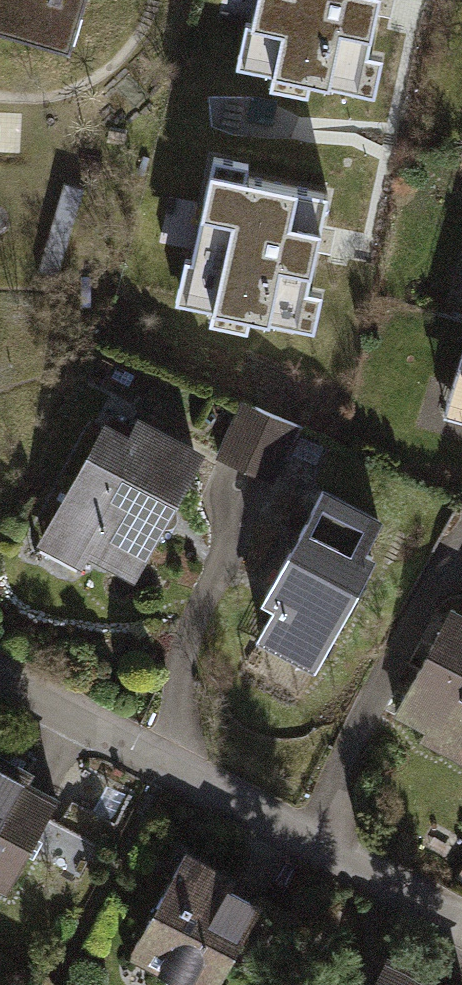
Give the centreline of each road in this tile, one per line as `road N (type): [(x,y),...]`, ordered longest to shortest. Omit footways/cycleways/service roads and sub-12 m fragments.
road 1 (residential): [(461,925),(0,685)]

